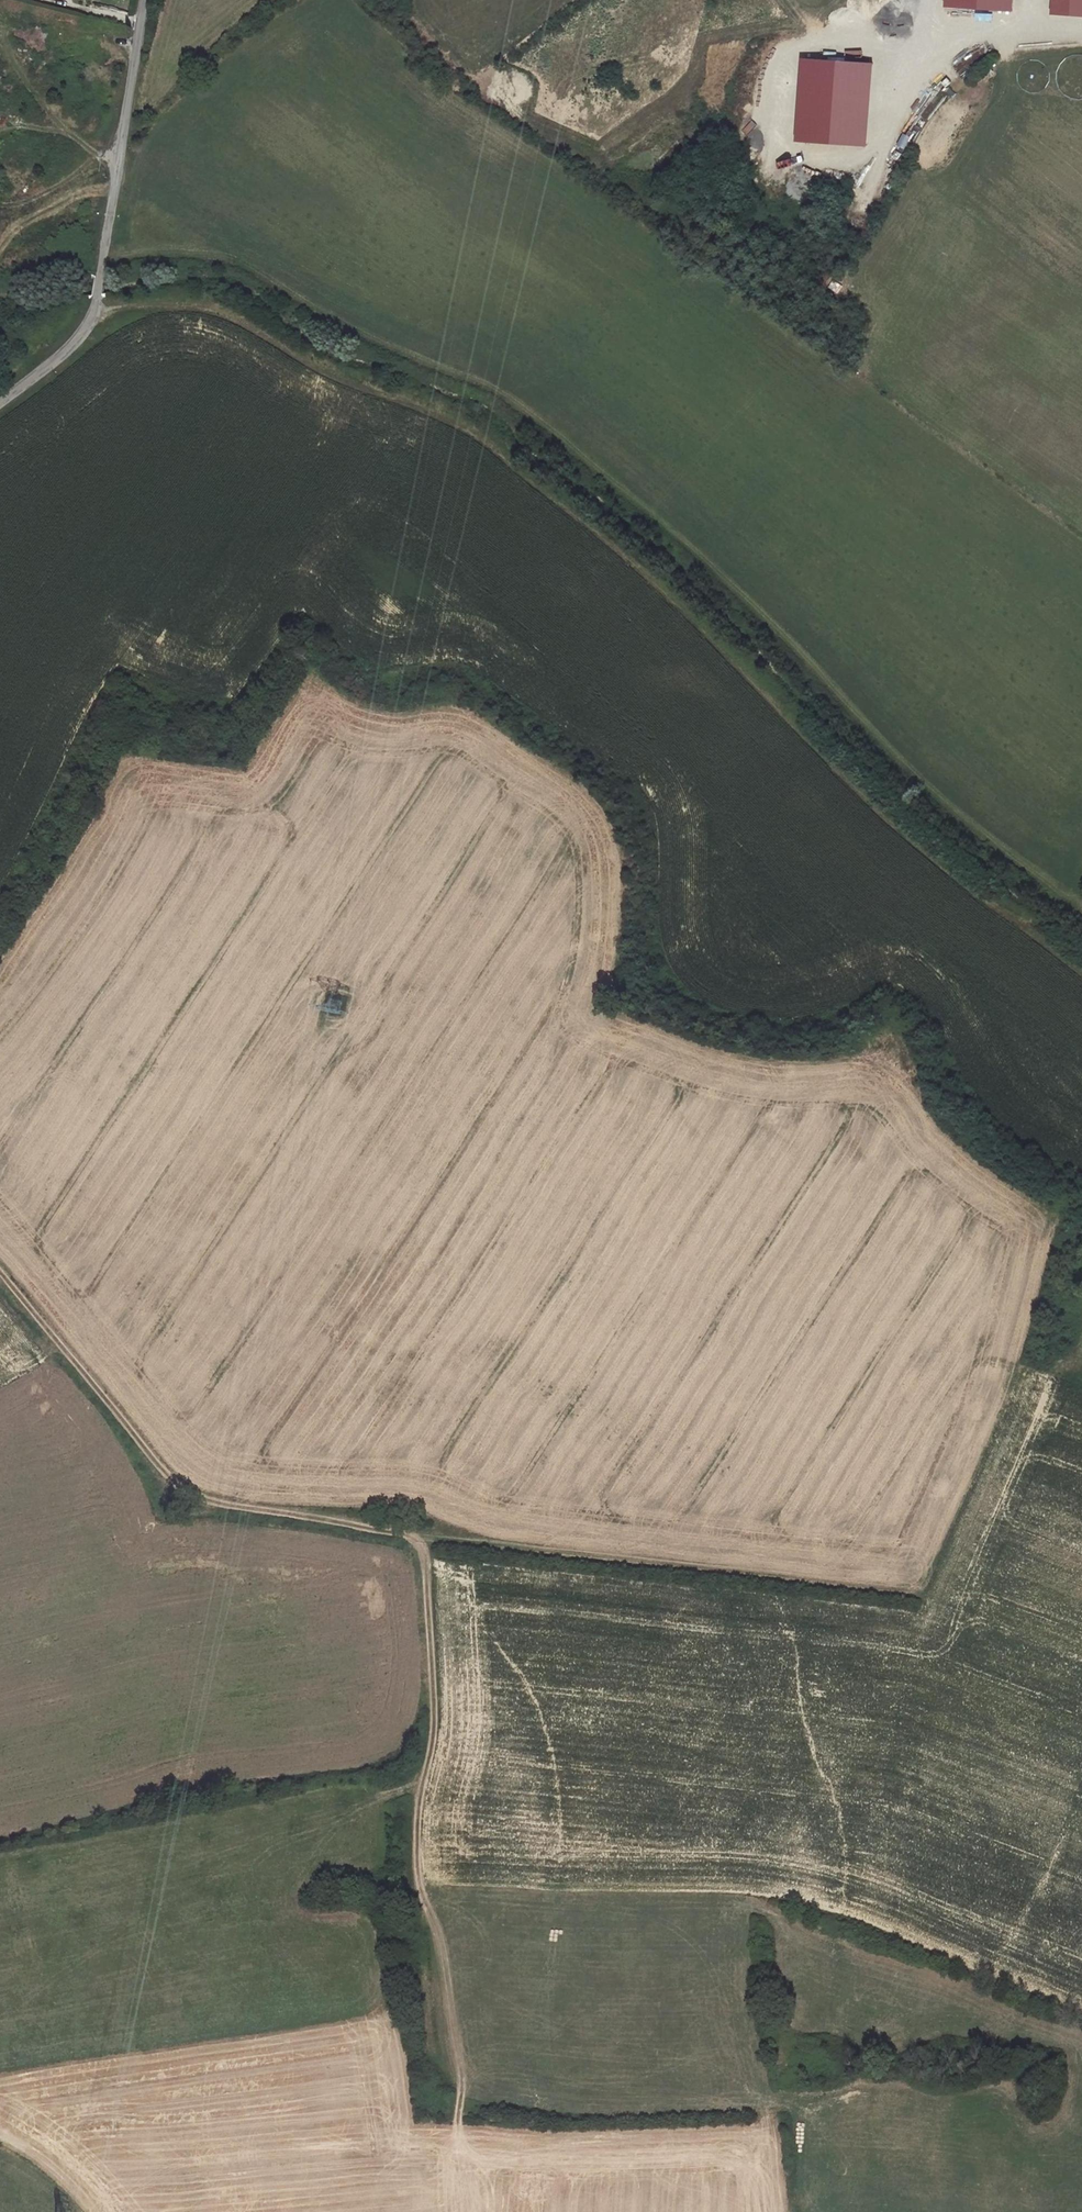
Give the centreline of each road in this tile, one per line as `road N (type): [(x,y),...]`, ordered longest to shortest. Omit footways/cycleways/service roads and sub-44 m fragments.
road 1 (track): [(1081,2042),(742,1906),(419,1894),(412,1811),(433,1719),(418,1546),(399,1533),(205,1504),(165,1472),(0,1276)]
road 2 (track): [(1081,964),(960,872),(653,572),(489,442),(324,371),(208,307),(138,302),(96,311)]
road 3 (unclassified): [(0,404),(84,334),(96,311),(146,0)]
road 4 (track): [(419,1894),(430,2039),(461,2101),(454,2124)]
road 5 (track): [(115,181),(22,219),(0,246)]

